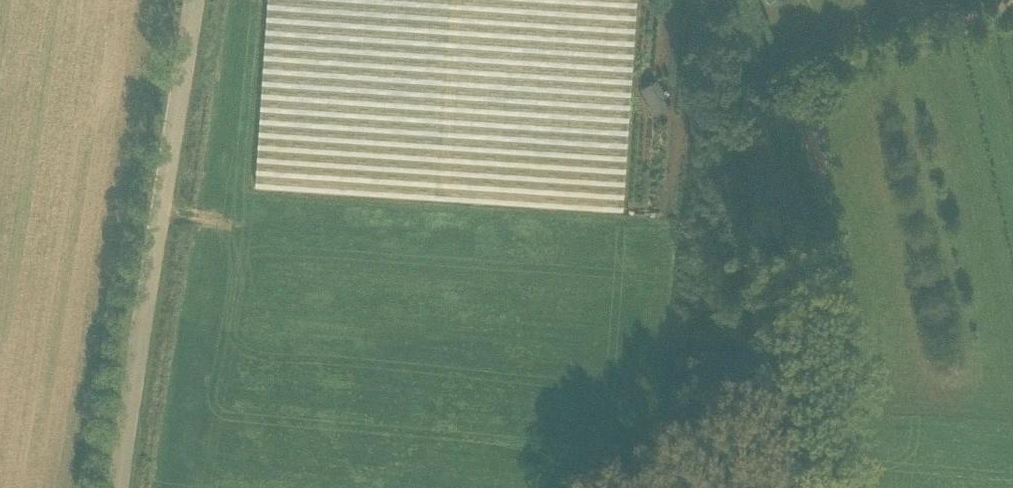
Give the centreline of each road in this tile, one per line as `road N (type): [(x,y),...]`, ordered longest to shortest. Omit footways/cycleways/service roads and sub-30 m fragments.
road 1 (unclassified): [(122,487),(196,0)]

